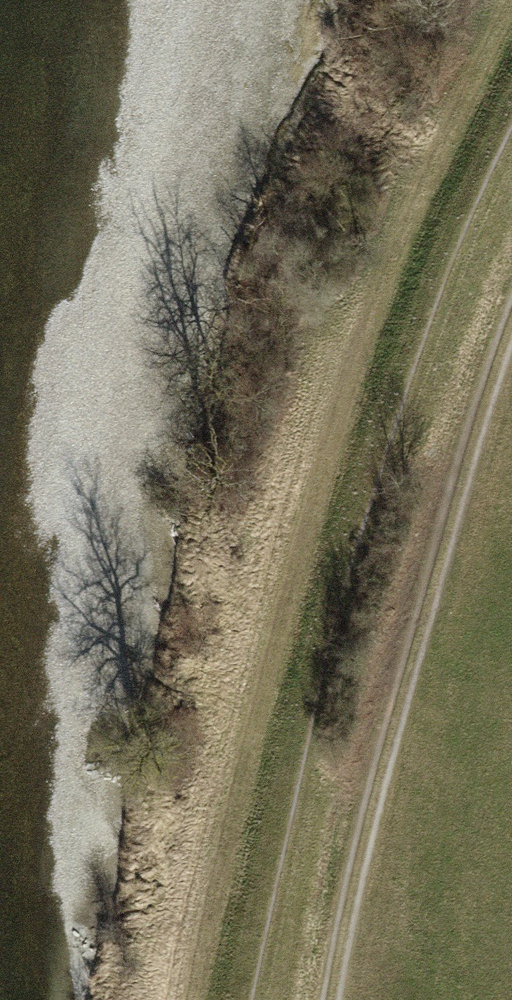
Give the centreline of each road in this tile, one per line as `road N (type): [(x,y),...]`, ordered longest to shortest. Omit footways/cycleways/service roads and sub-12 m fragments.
road 1 (track): [(186,999),(331,317),(509,0)]
road 2 (track): [(366,999),(452,558),(511,350)]

